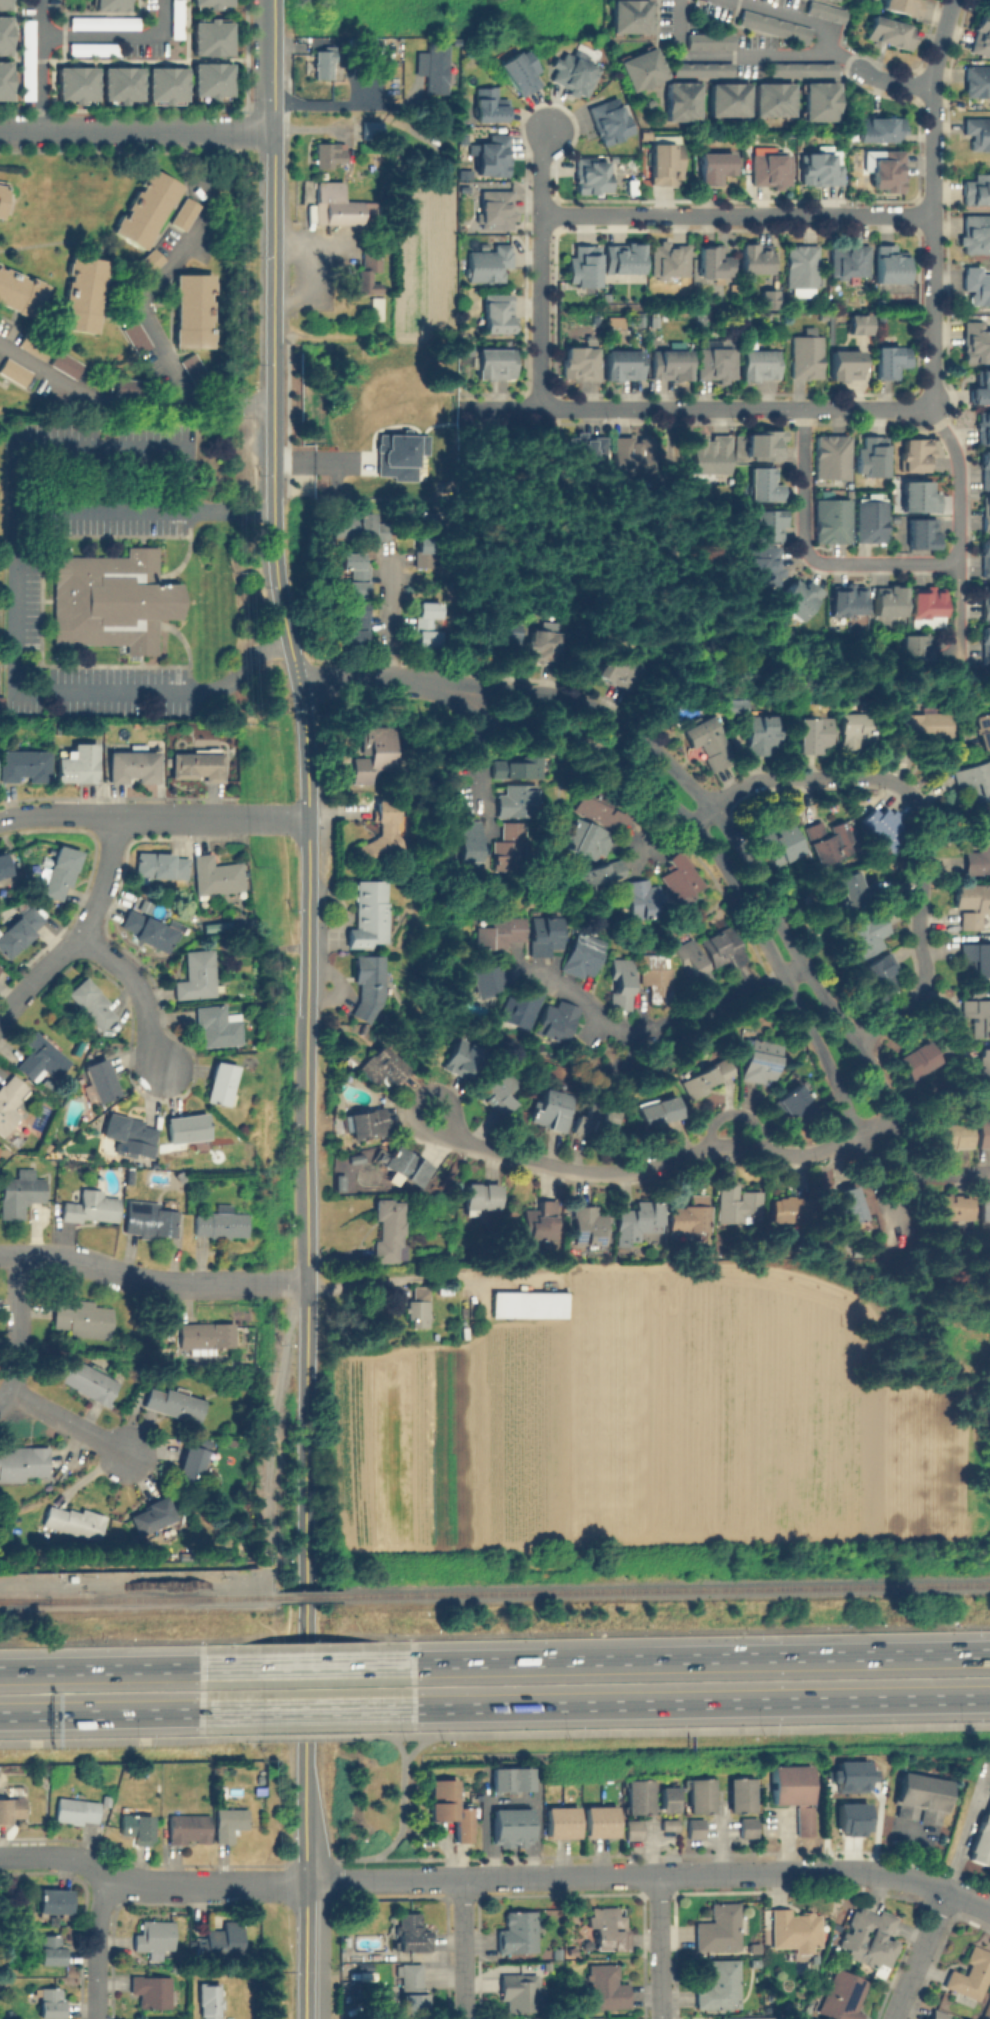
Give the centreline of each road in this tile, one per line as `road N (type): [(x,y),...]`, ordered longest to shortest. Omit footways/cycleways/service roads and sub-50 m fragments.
road 1 (tertiary): [(307,1428),(308,773),(276,555),(274,133)]
road 2 (residential): [(449,688),(472,717),(584,739),(693,823),(783,973),(896,1221),(911,1173),(889,1094),(727,822),(651,747)]
road 3 (residential): [(306,1883),(864,1872),(908,1877),(989,1911)]
road 4 (motorway): [(989,1650),(381,1658)]
road 5 (motorway): [(383,1708),(989,1697)]
road 6 (residential): [(693,823),(740,787),(771,779),(891,780),(925,810),(919,994),(857,1039)]
road 7 (residential): [(897,1122),(813,1152),(789,1156),(726,1143),(612,1173),(578,1172),(469,1141),(426,1113)]
road 8 (residential): [(458,409),(928,410)]
road 9 (residential): [(928,410),(933,87),(954,0)]
road 10 (residential): [(542,214),(934,215)]
road 11 (tertiary): [(306,1741),(307,1428)]
road 12 (residential): [(0,1258),(61,1258),(171,1285),(308,1285)]
road 13 (residential): [(958,563),(830,563),(811,555),(804,538),(805,410)]
road 14 (residential): [(959,682),(959,464),(928,410)]
road 15 (residential): [(542,408),(542,155),(550,131)]
road 16 (residential): [(0,1857),(69,1858),(154,1884),(243,1885)]
road 17 (residential): [(0,821),(51,814),(239,817)]
road 18 (motorway): [(235,1663),(0,1668)]
road 19 (motorway): [(0,1715),(235,1711)]
road 20 (residential): [(651,747),(568,697),(483,684),(449,688)]
road 21 (residential): [(205,133),(0,133)]
road 22 (residential): [(26,990),(93,914),(111,863),(115,816)]
road 23 (residential): [(78,936),(135,985),(161,1067)]
road 24 (residential): [(298,680),(449,688)]
road 25 (residential): [(18,1258),(17,1373),(0,1404)]
road 26 (residential): [(112,1871),(98,1923),(97,2018)]
road 27 (motorway): [(235,1711),(383,1708)]
road 28 (motorway): [(381,1658),(235,1663)]
road 29 (residential): [(656,1875),(659,2018)]
road 30 (tertiary): [(306,1883),(306,1741)]
road 31 (residential): [(459,1879),(462,2018)]
road 32 (residential): [(946,1891),(893,2018)]
road 33 (residential): [(9,1391),(128,1456)]
road 34 (tertiary): [(304,2018),(306,1883)]
road 35 (tertiary): [(274,133),(274,0)]

